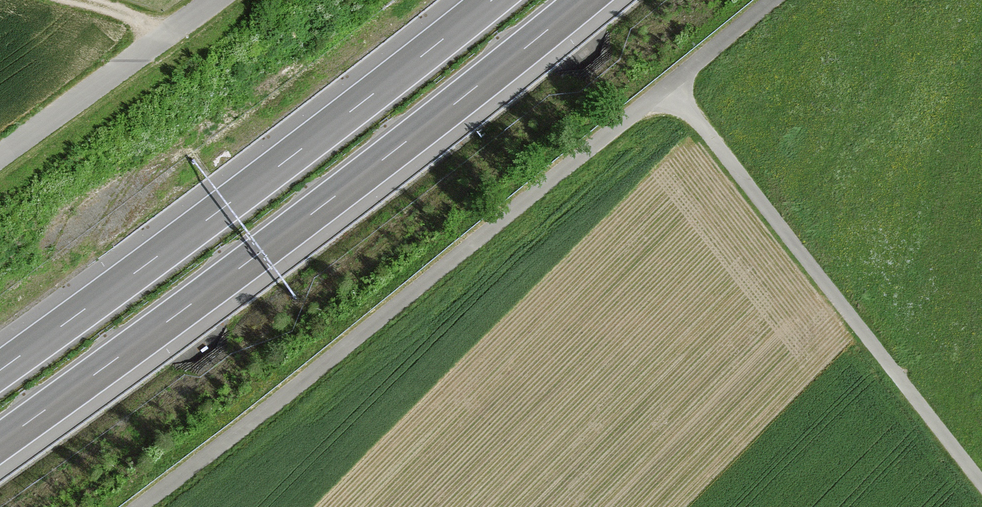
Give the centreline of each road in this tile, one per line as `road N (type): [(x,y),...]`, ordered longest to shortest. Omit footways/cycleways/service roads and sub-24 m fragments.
road 1 (unclassified): [(139,506),(773,0)]
road 2 (motorway): [(0,442),(321,207),(584,0)]
road 3 (motorway): [(492,0),(0,370)]
road 4 (track): [(670,84),(981,484)]
road 5 (unclassified): [(215,0),(0,155)]

